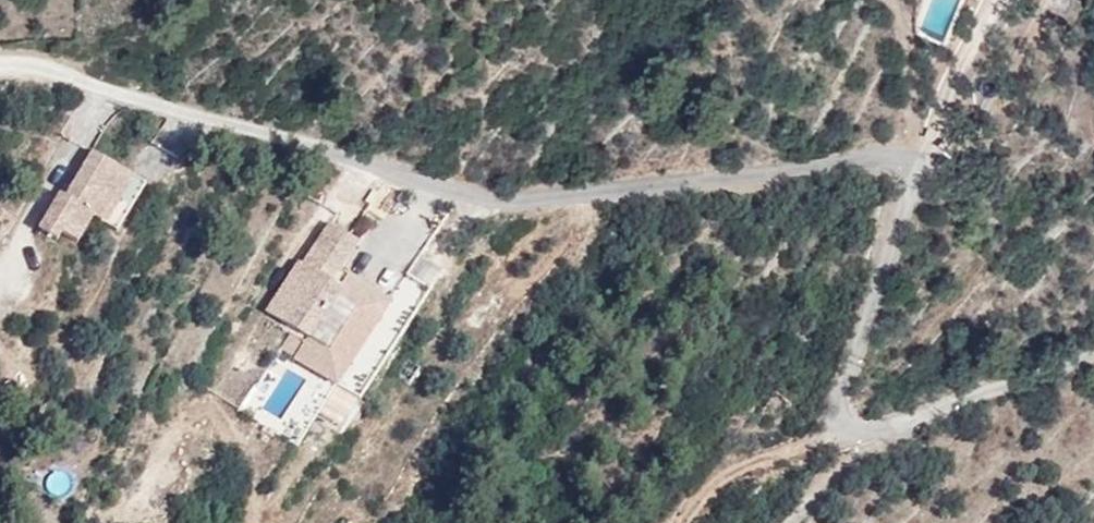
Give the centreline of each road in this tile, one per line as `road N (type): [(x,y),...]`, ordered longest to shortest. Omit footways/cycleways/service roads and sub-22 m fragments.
road 1 (residential): [(1093,354),(897,425),(852,426),(841,383),(912,184),(905,165),(892,156),(498,200),(47,69),(0,64)]

